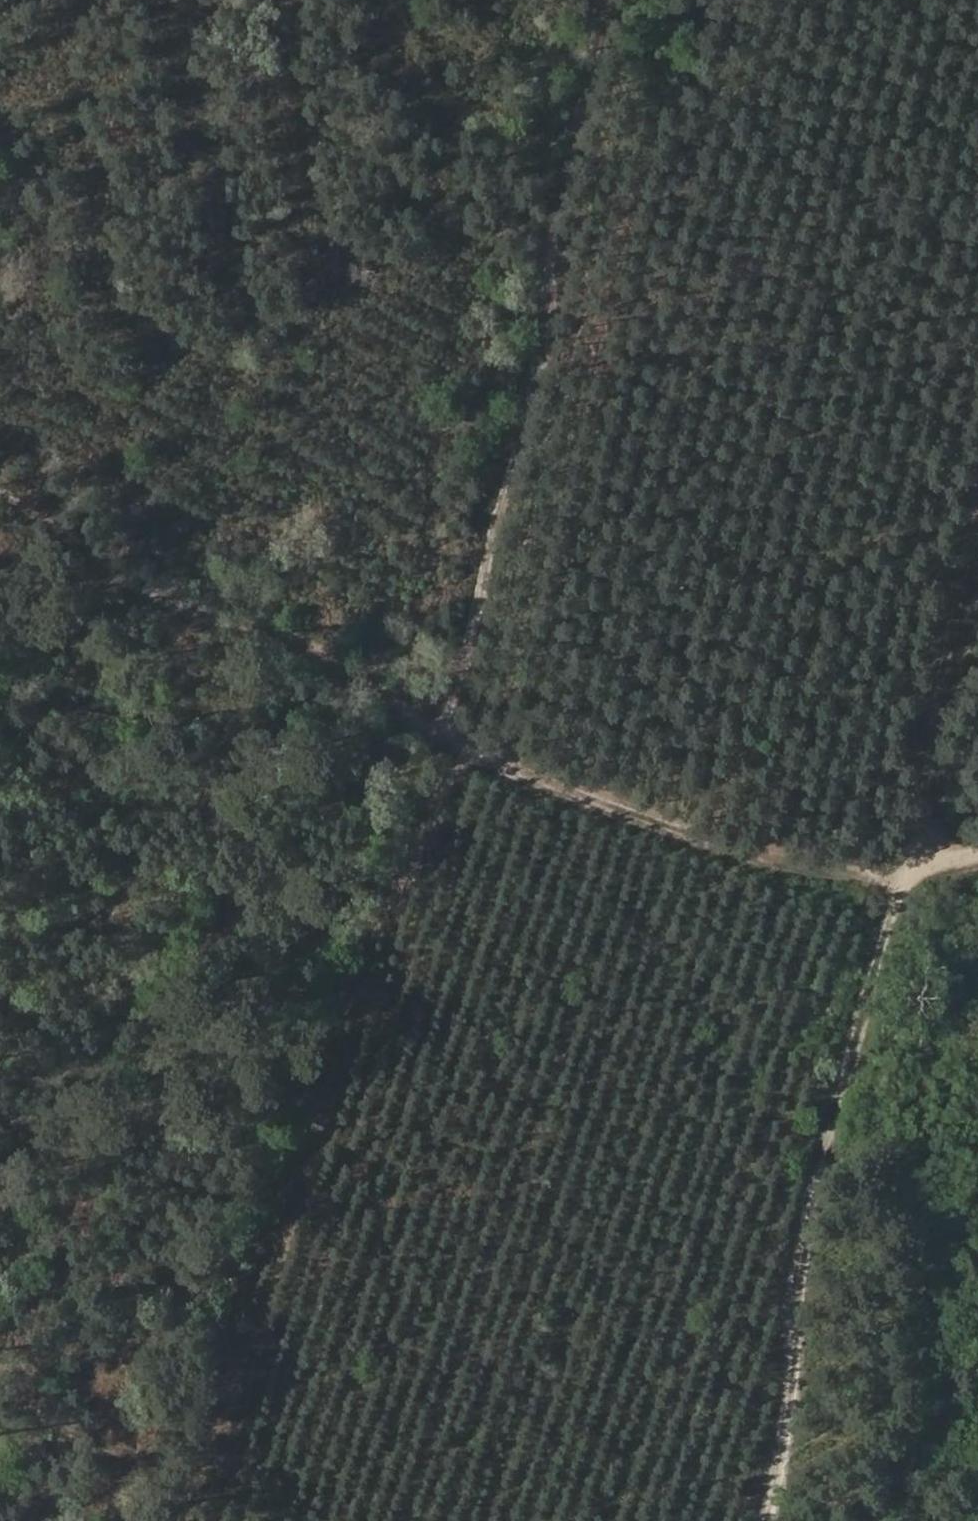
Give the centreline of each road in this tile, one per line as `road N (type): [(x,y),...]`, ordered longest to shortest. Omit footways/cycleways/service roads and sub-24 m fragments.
road 1 (track): [(901,874),(804,1247),(790,1418),(769,1520)]
road 2 (track): [(977,511),(921,827),(901,874),(977,856)]

